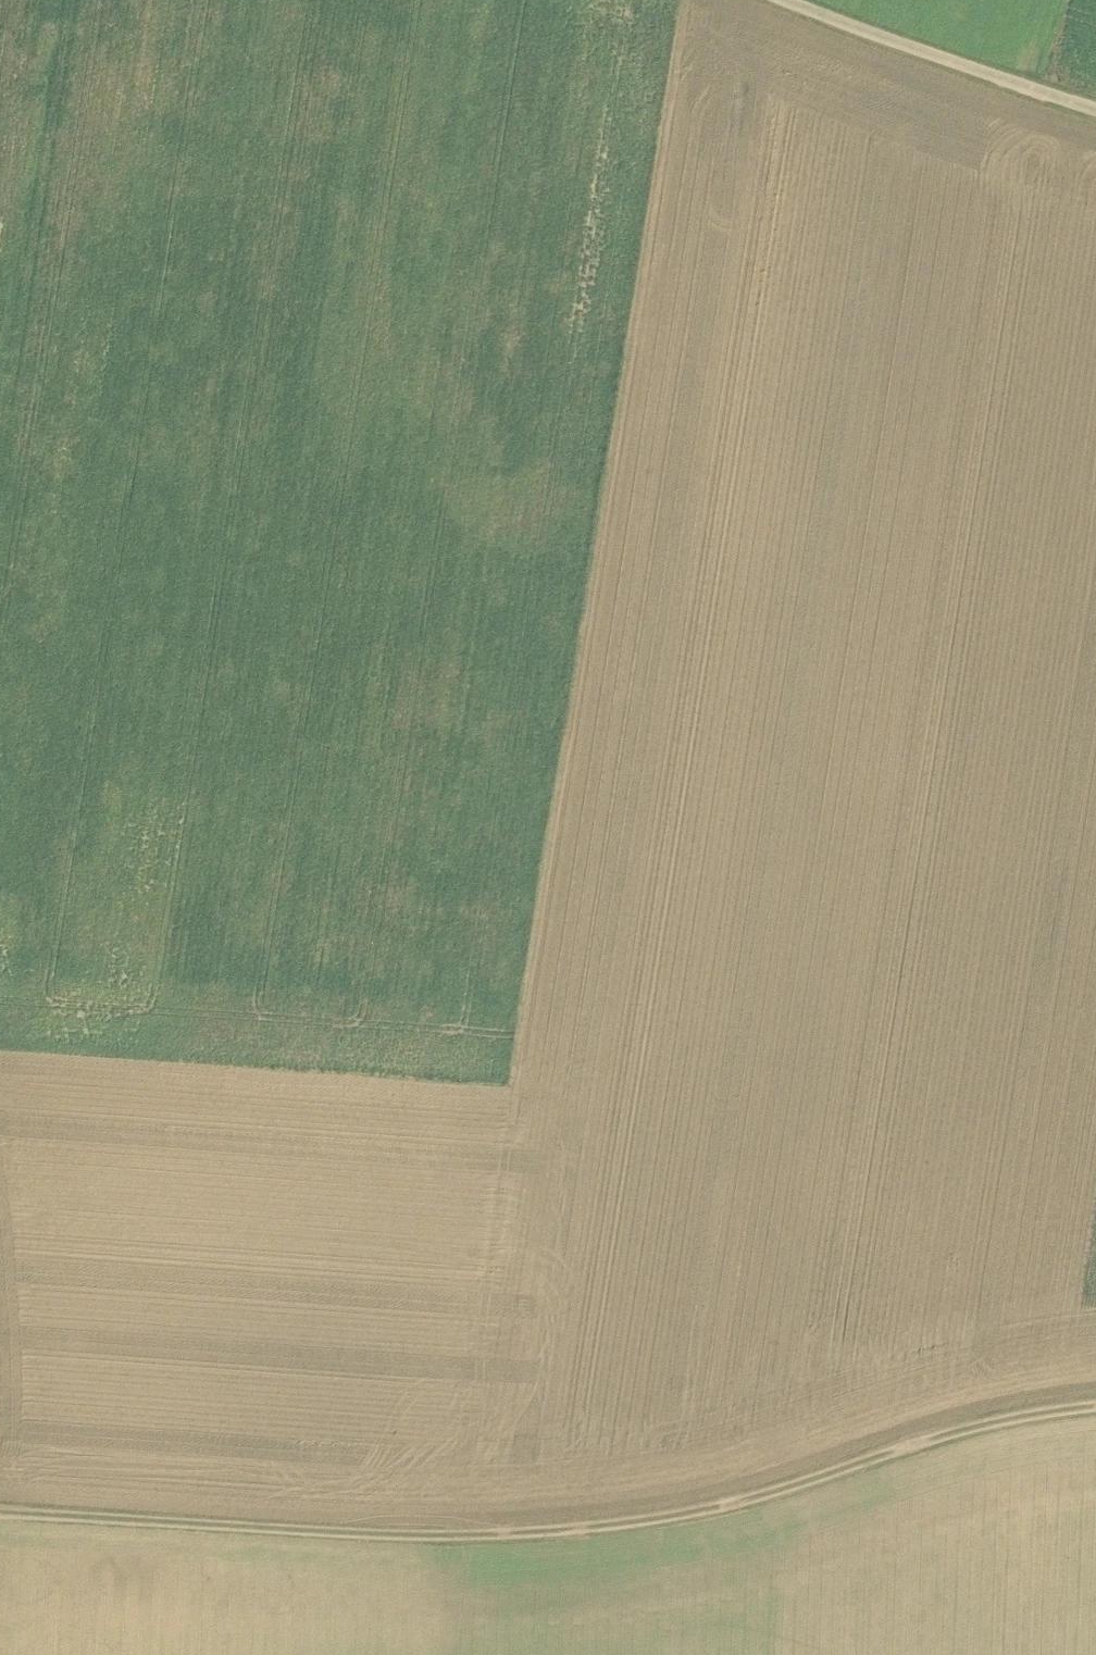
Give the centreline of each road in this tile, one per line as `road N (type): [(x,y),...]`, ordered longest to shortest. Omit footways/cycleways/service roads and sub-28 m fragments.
road 1 (track): [(1095,1420),(915,1455),(759,1513),(498,1552),(0,1511)]
road 2 (unclassified): [(1095,111),(782,0)]

